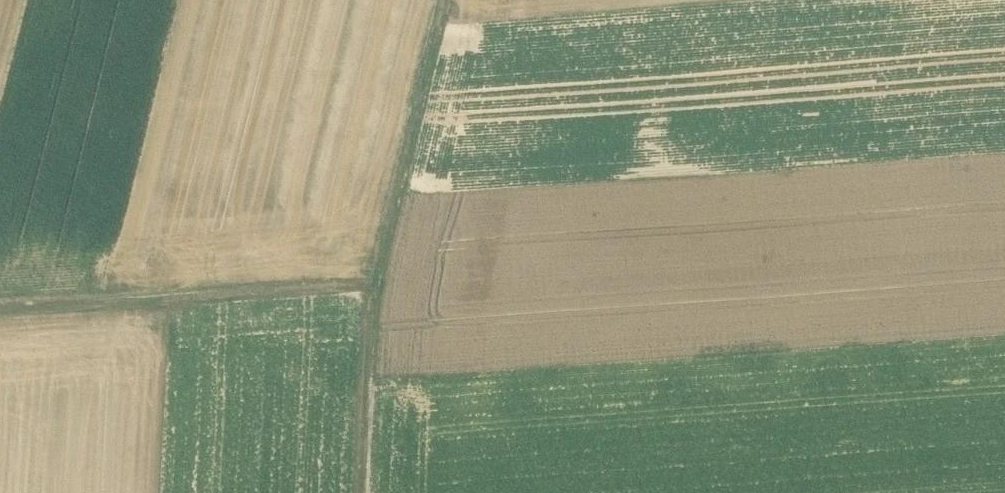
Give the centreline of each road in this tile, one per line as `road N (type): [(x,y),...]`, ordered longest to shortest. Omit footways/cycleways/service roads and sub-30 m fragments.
road 1 (track): [(364,492),(384,293),(460,0)]
road 2 (track): [(384,293),(0,321)]

